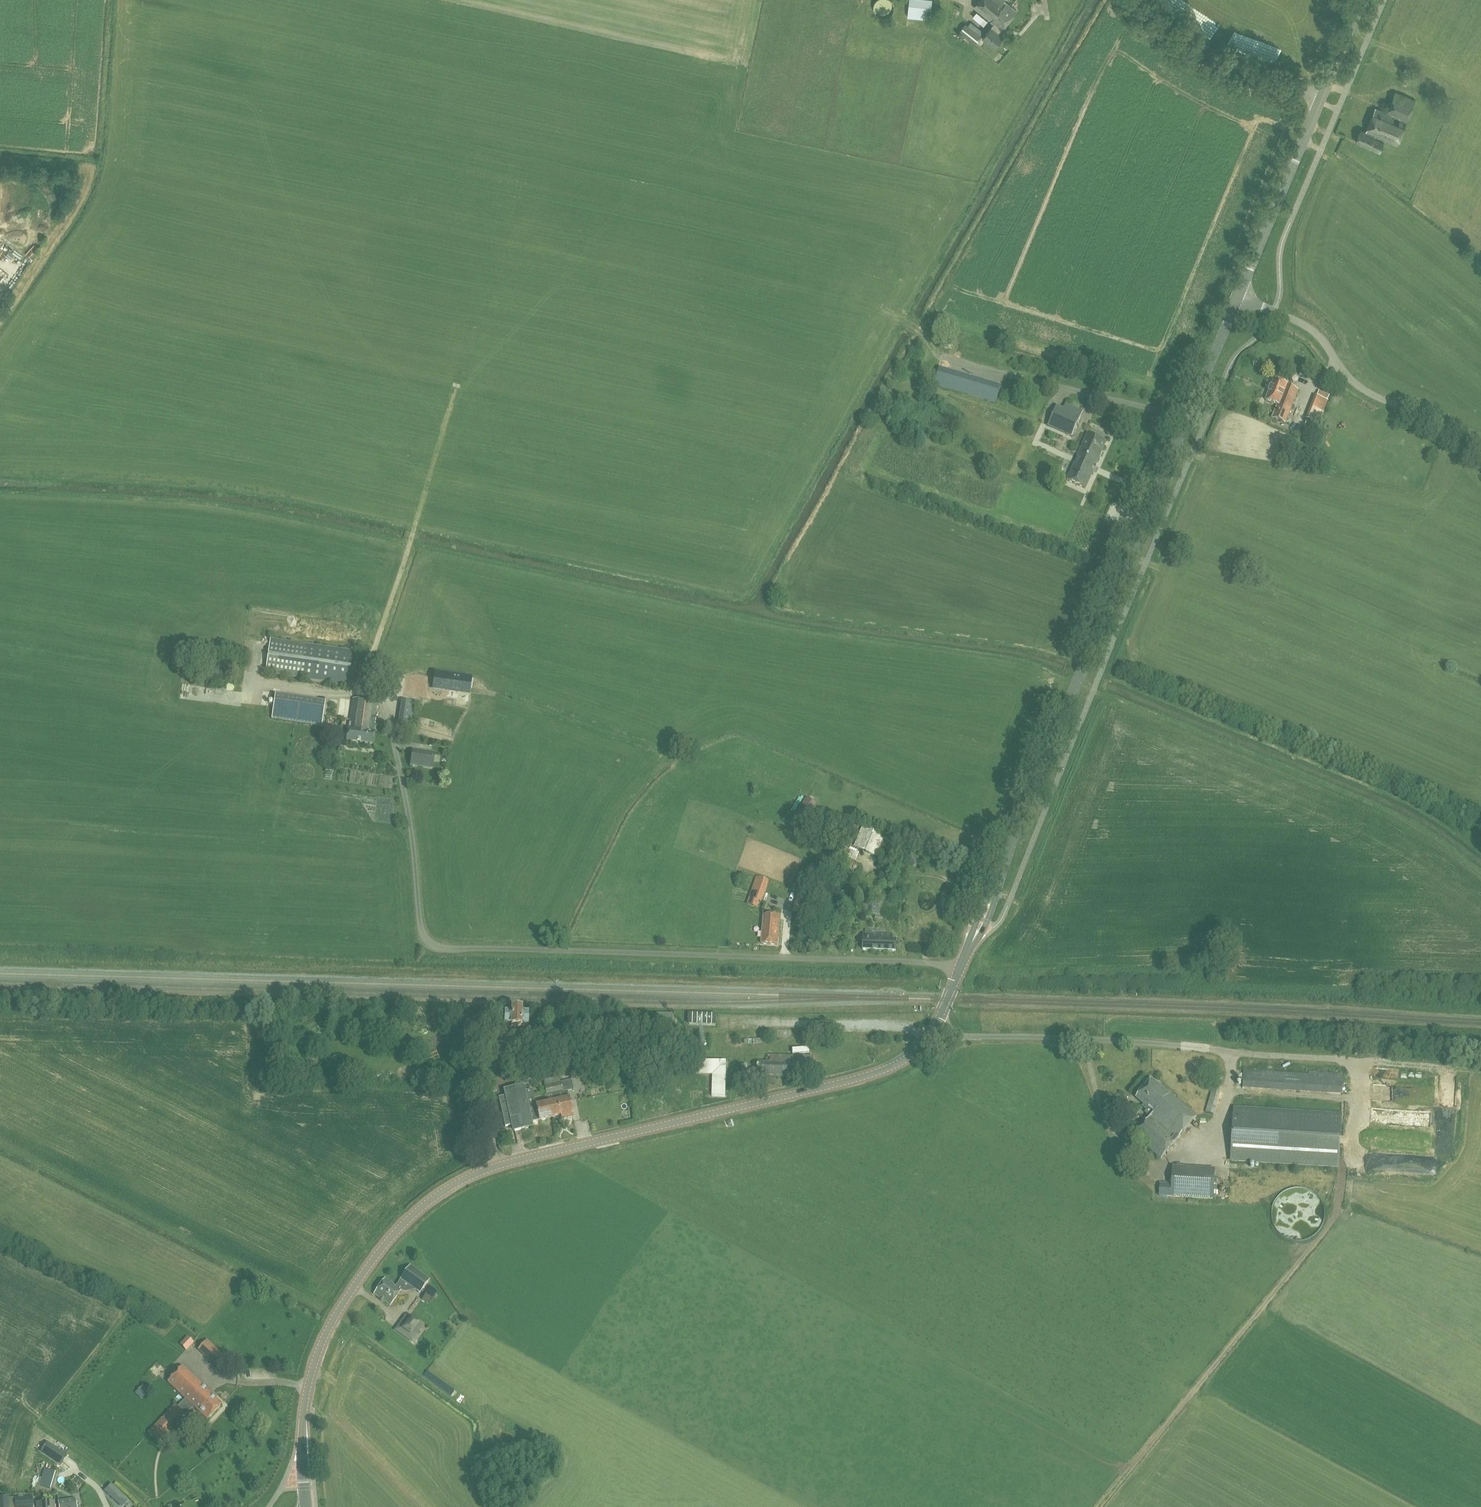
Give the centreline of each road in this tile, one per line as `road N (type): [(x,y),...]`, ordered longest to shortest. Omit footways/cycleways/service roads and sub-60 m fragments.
road 1 (secondary): [(309,1506),(305,1397),(316,1356),(369,1265),(415,1212),(495,1166),(891,1068),(928,1038),(959,969)]
road 2 (unclassified): [(959,969),(431,944),(422,935),(389,716)]
road 3 (secondary): [(995,888),(1238,300)]
road 4 (unclassified): [(1480,445),(1359,386),(1308,326),(1238,300)]
road 5 (secondary): [(1238,300),(1320,99)]
road 6 (unclassified): [(1320,99),(1208,49),(1139,0)]

